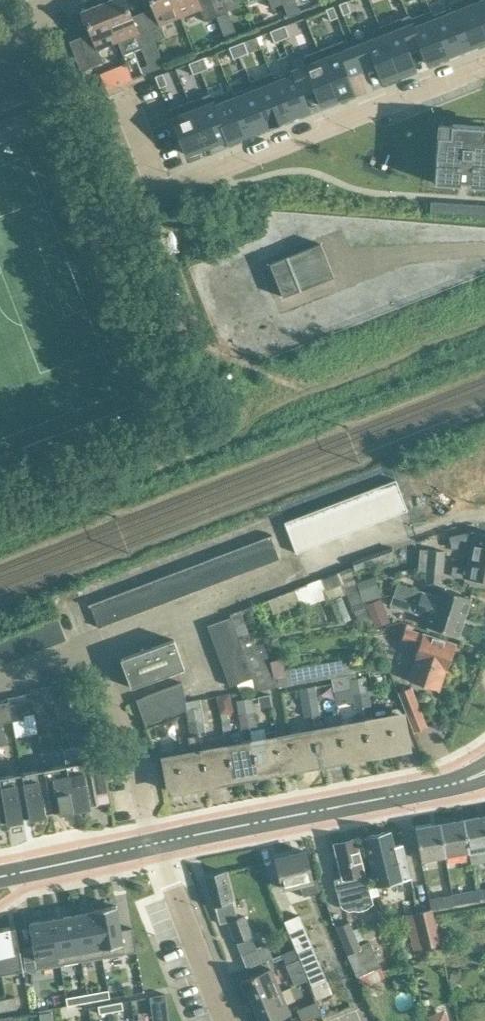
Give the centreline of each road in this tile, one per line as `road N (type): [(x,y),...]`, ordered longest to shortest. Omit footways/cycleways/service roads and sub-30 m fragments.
road 1 (residential): [(121,94),(155,179),(175,189),(484,68)]
road 2 (tertiary): [(154,844),(460,782)]
road 3 (residential): [(91,647),(301,568)]
road 4 (residential): [(154,844),(134,757),(91,647)]
road 5 (residential): [(224,1020),(154,844)]
road 6 (tertiary): [(0,876),(154,844)]

